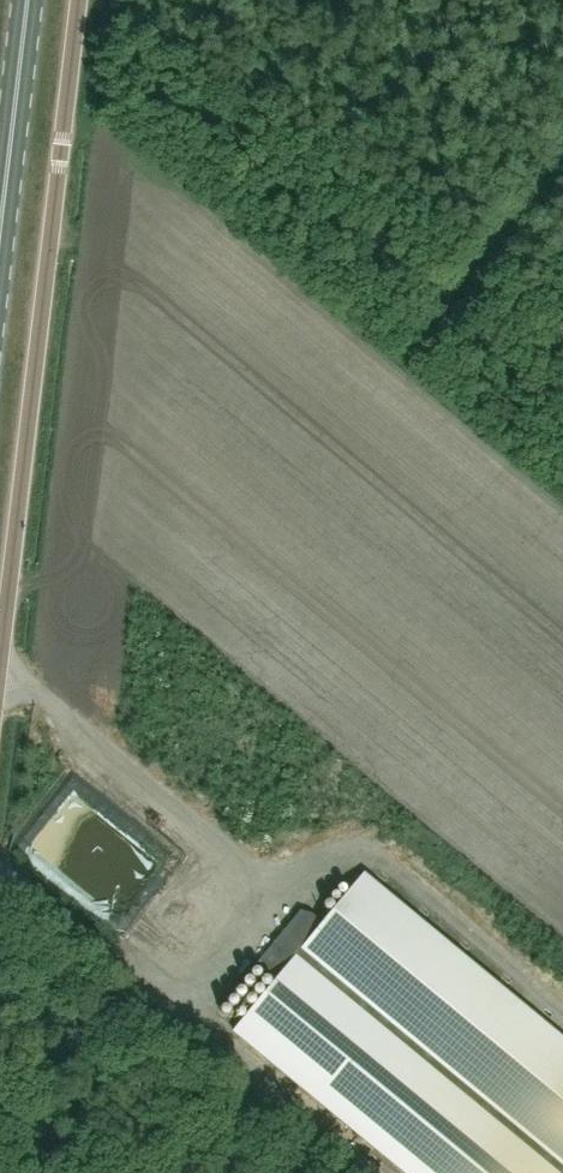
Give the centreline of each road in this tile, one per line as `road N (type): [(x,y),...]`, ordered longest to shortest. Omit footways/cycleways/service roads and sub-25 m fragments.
road 1 (unclassified): [(0,638),(74,0)]
road 2 (primary): [(0,247),(30,0)]

